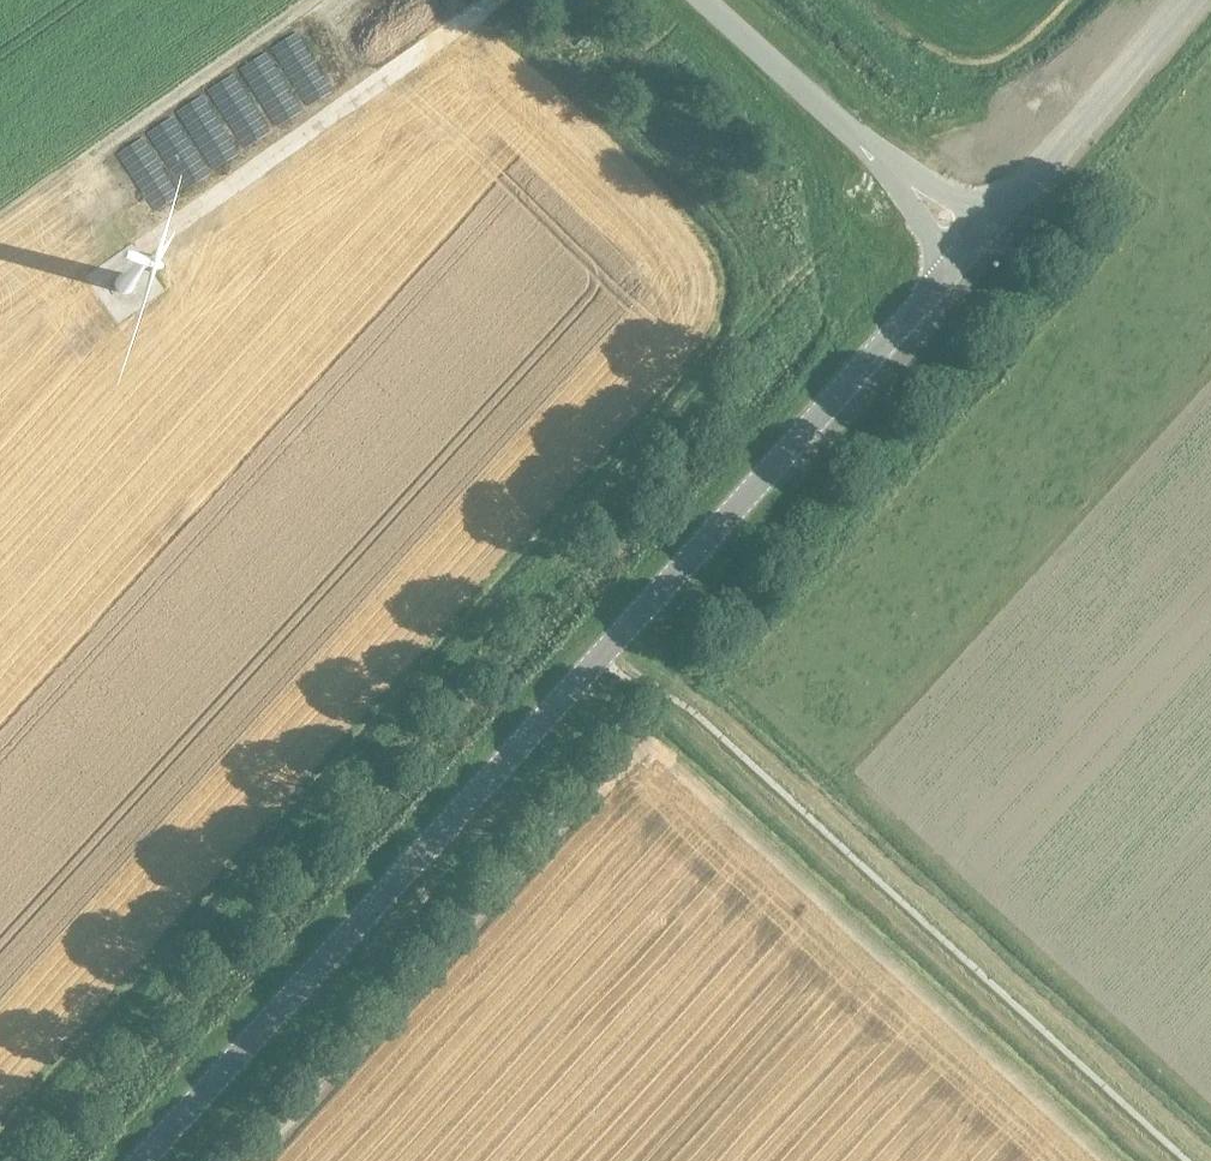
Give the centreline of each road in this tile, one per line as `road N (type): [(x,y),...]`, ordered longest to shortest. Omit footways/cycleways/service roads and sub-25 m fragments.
road 1 (unclassified): [(141,1160),(979,243)]
road 2 (unclassified): [(979,243),(710,0)]
road 3 (unclassified): [(979,243),(1191,0)]

